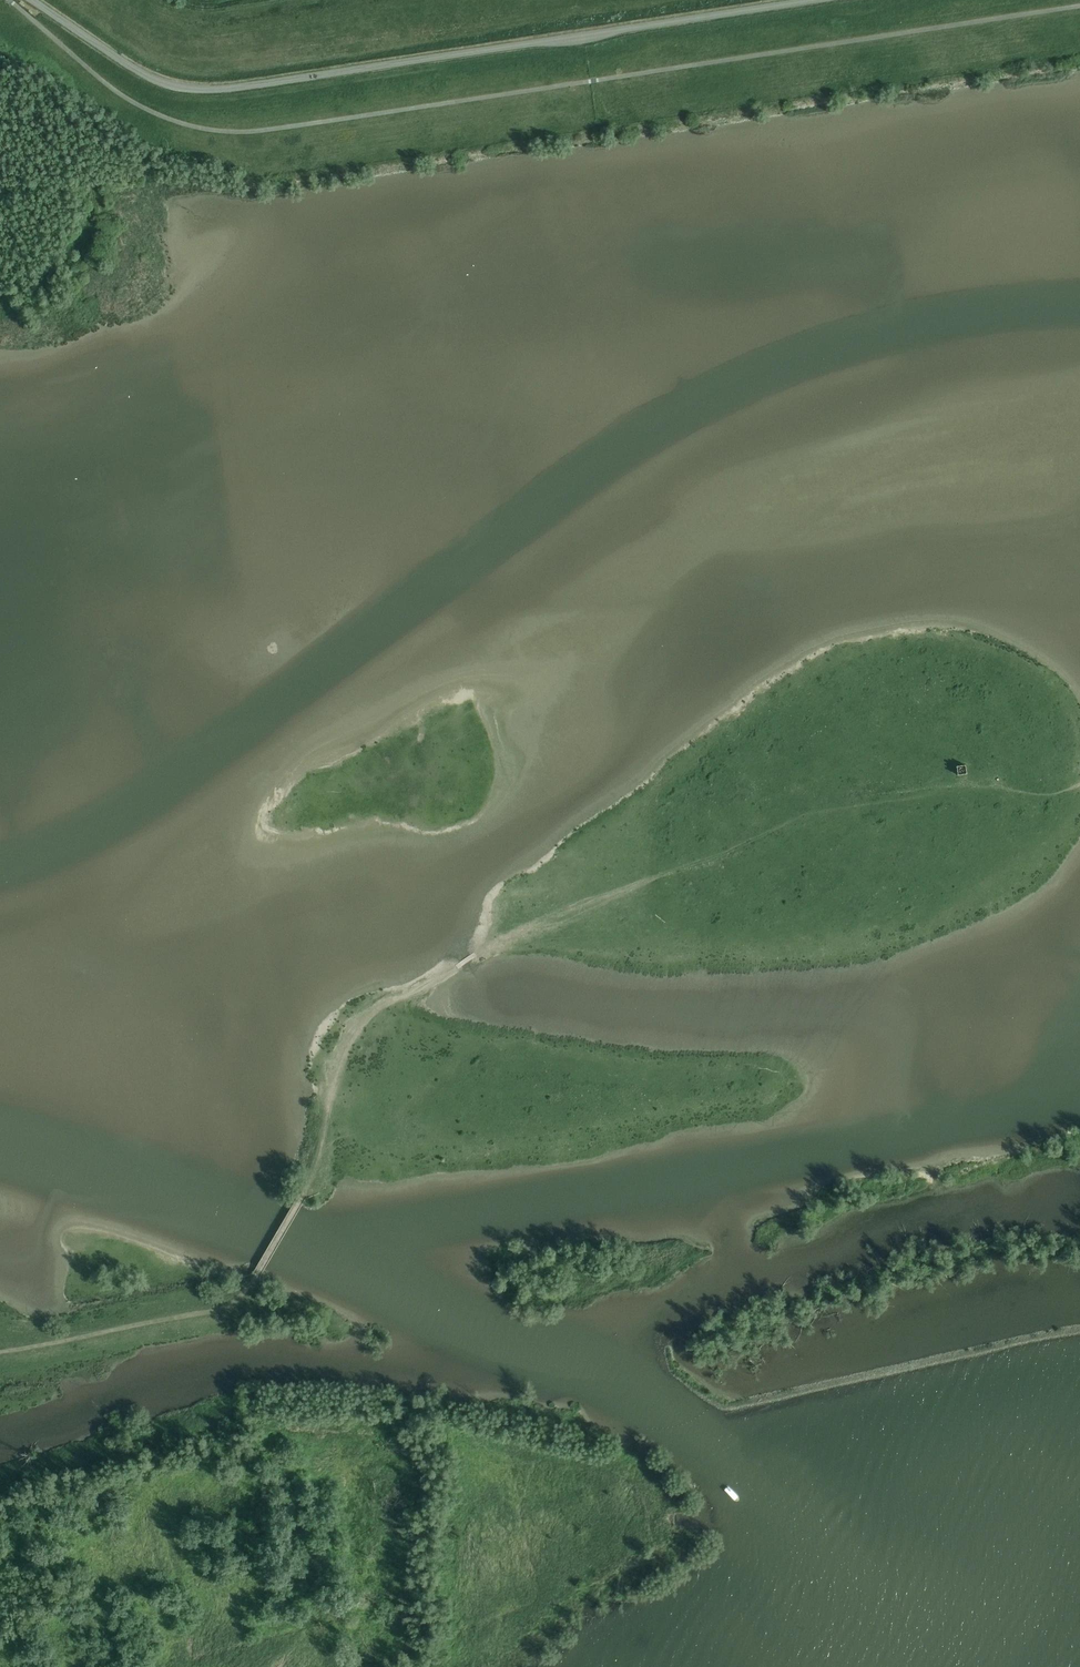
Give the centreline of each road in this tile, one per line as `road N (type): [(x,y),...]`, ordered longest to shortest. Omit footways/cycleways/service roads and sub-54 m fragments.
road 1 (unclassified): [(33,0),(140,72),(211,89),(804,0)]

